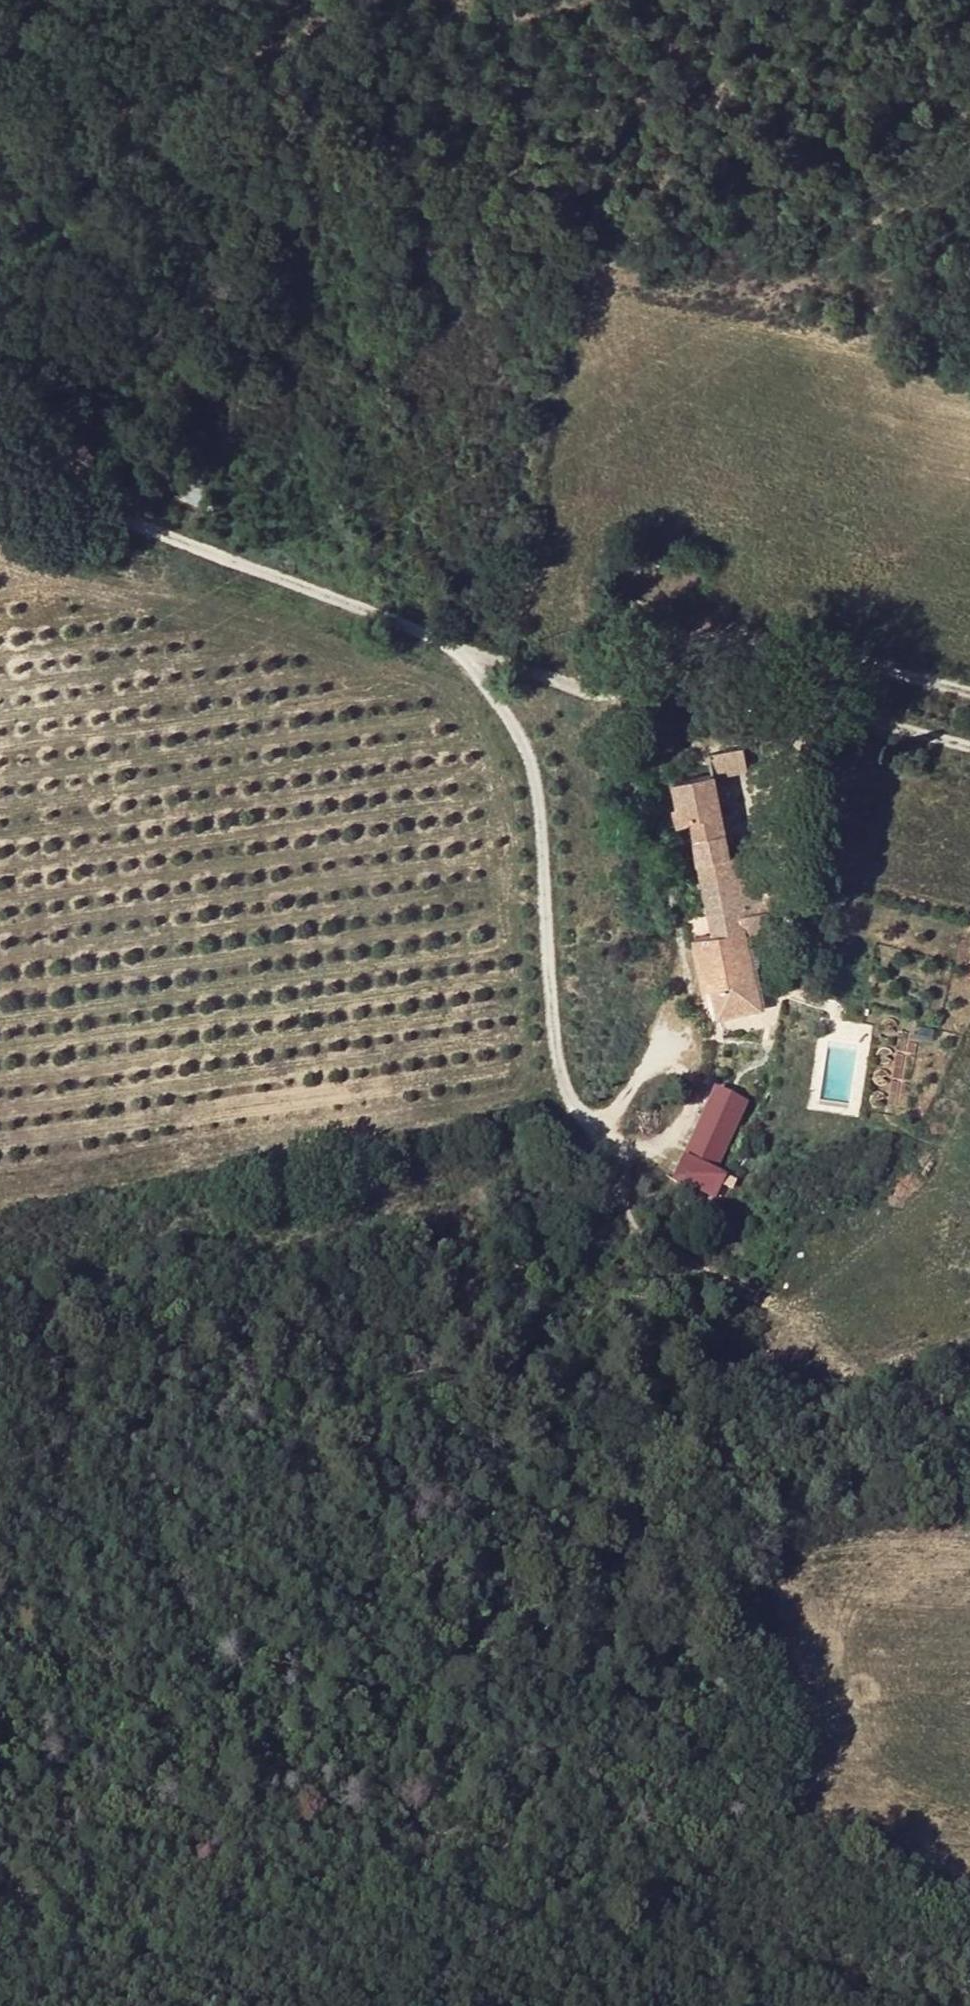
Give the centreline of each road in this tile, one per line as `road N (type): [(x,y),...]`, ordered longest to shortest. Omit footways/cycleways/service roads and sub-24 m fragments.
road 1 (track): [(628,1155),(573,1104),(556,1050),(541,839),(519,723),(443,640),(0,476)]
road 2 (track): [(597,1131),(659,1057),(697,1082),(658,1150),(628,1155)]

